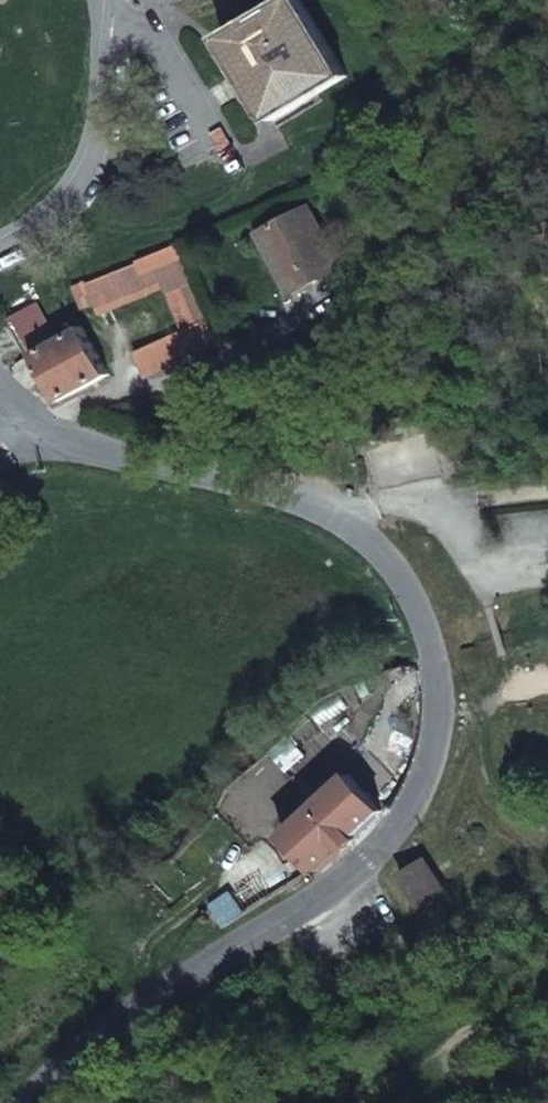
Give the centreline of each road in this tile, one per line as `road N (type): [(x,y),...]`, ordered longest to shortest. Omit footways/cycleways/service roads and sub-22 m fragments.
road 1 (secondary): [(12,405),(42,434),(332,498),(399,561),(439,642),(433,763),(355,877),(78,1045),(29,1102)]
road 2 (track): [(273,1102),(391,1068),(547,1067)]
road 3 (residential): [(113,24),(92,161),(61,216),(0,254)]
road 4 (track): [(547,490),(332,498)]
road 5 (residential): [(113,24),(149,36),(213,145)]

